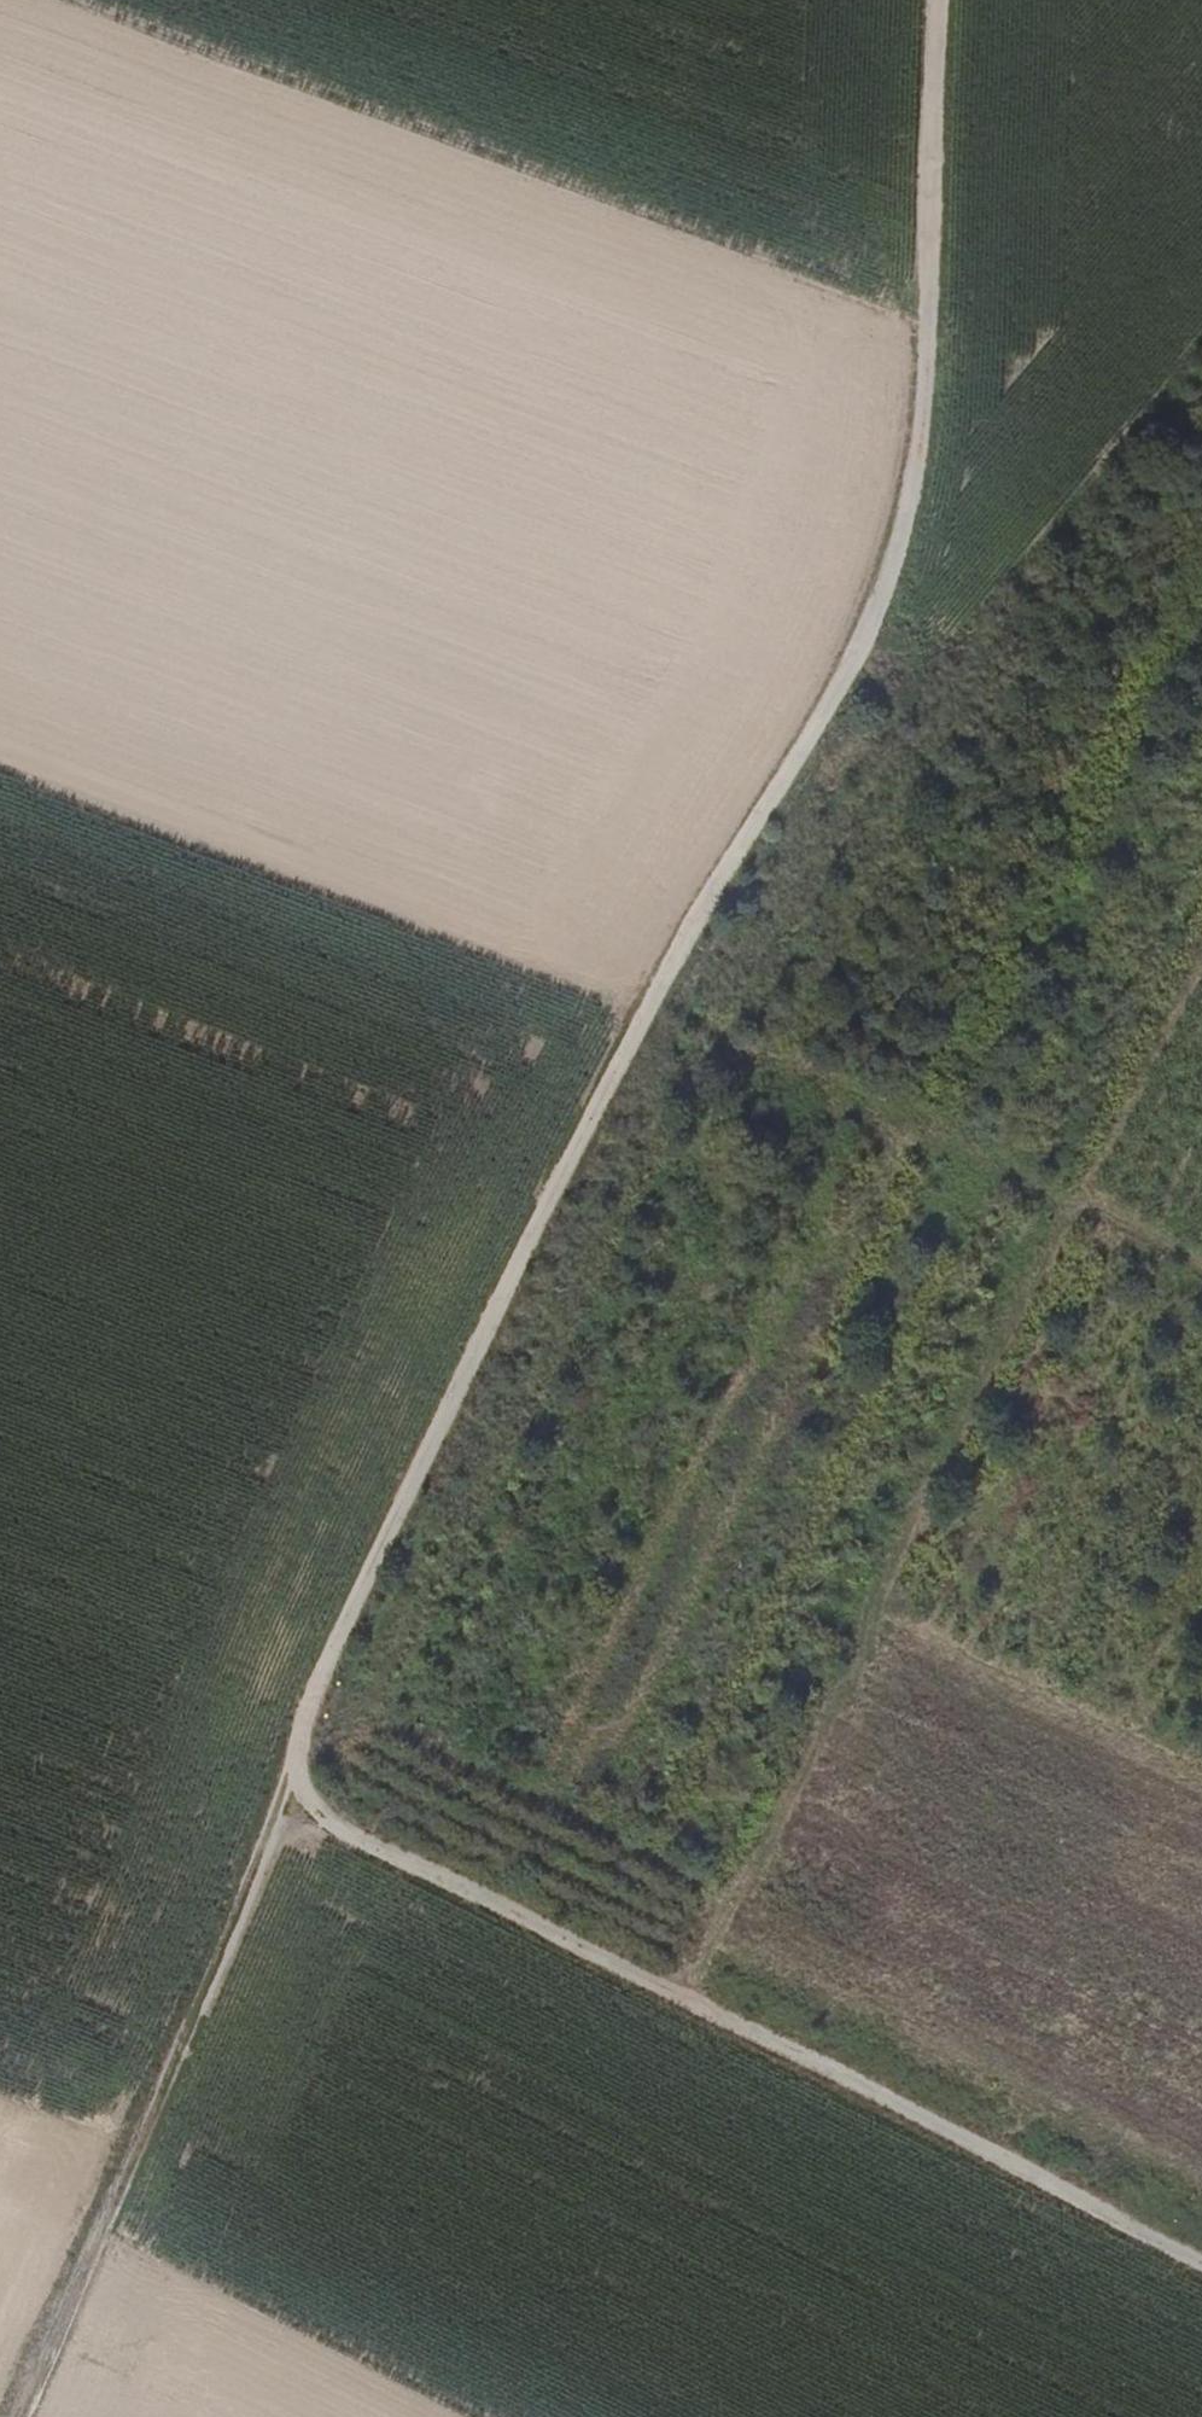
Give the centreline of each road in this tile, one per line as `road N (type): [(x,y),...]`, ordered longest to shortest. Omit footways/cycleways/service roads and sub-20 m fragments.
road 1 (track): [(961,0),(945,447),(910,628),(645,1012),(320,1691),(295,1791)]
road 2 (track): [(295,1791),(1201,2263)]
road 3 (track): [(295,1791),(180,2111),(104,2240),(18,2416)]

